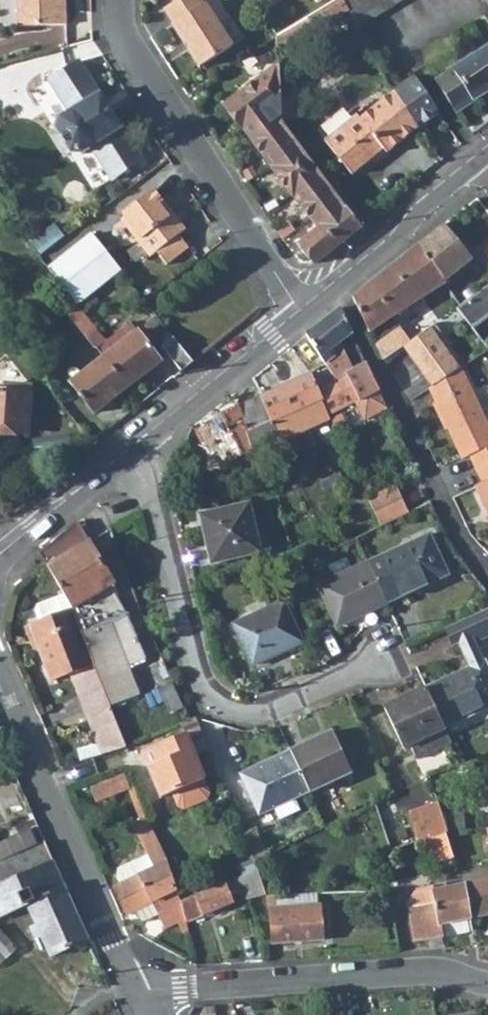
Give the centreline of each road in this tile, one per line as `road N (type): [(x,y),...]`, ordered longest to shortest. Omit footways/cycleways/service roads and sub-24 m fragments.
road 1 (residential): [(122,453),(151,495),(195,671),(224,704),(266,708),(380,656)]
road 2 (residential): [(300,312),(126,32),(122,0)]
road 3 (residential): [(136,991),(432,971),(487,982)]
road 4 (residential): [(338,281),(460,540),(487,576)]
road 5 (residential): [(0,690),(136,991)]
road 6 (tertiary): [(122,453),(300,312)]
road 7 (tertiary): [(338,281),(475,164)]
road 8 (tertiary): [(0,554),(122,453)]

